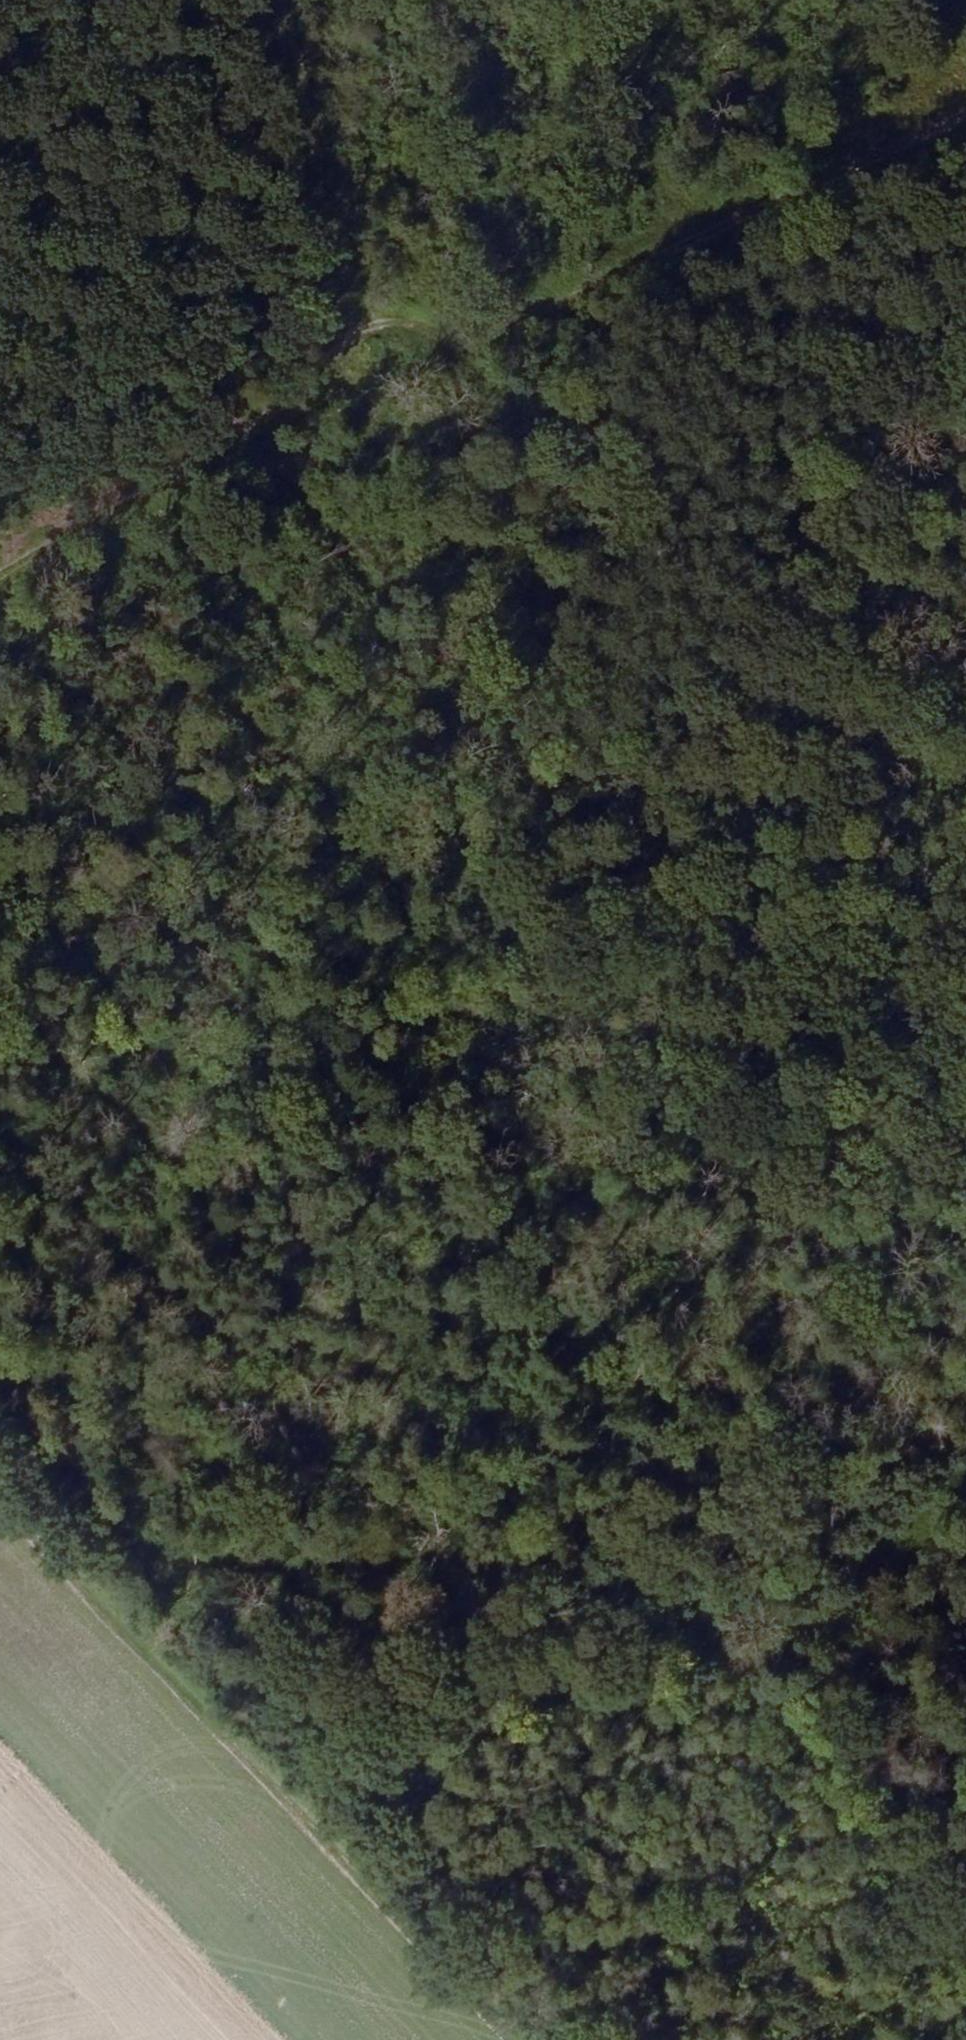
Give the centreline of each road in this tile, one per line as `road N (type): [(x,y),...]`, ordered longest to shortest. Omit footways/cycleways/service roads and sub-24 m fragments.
road 1 (track): [(965,130),(503,348),(428,323),(378,337),(304,413),(0,589)]
road 2 (track): [(0,1492),(530,2039)]

